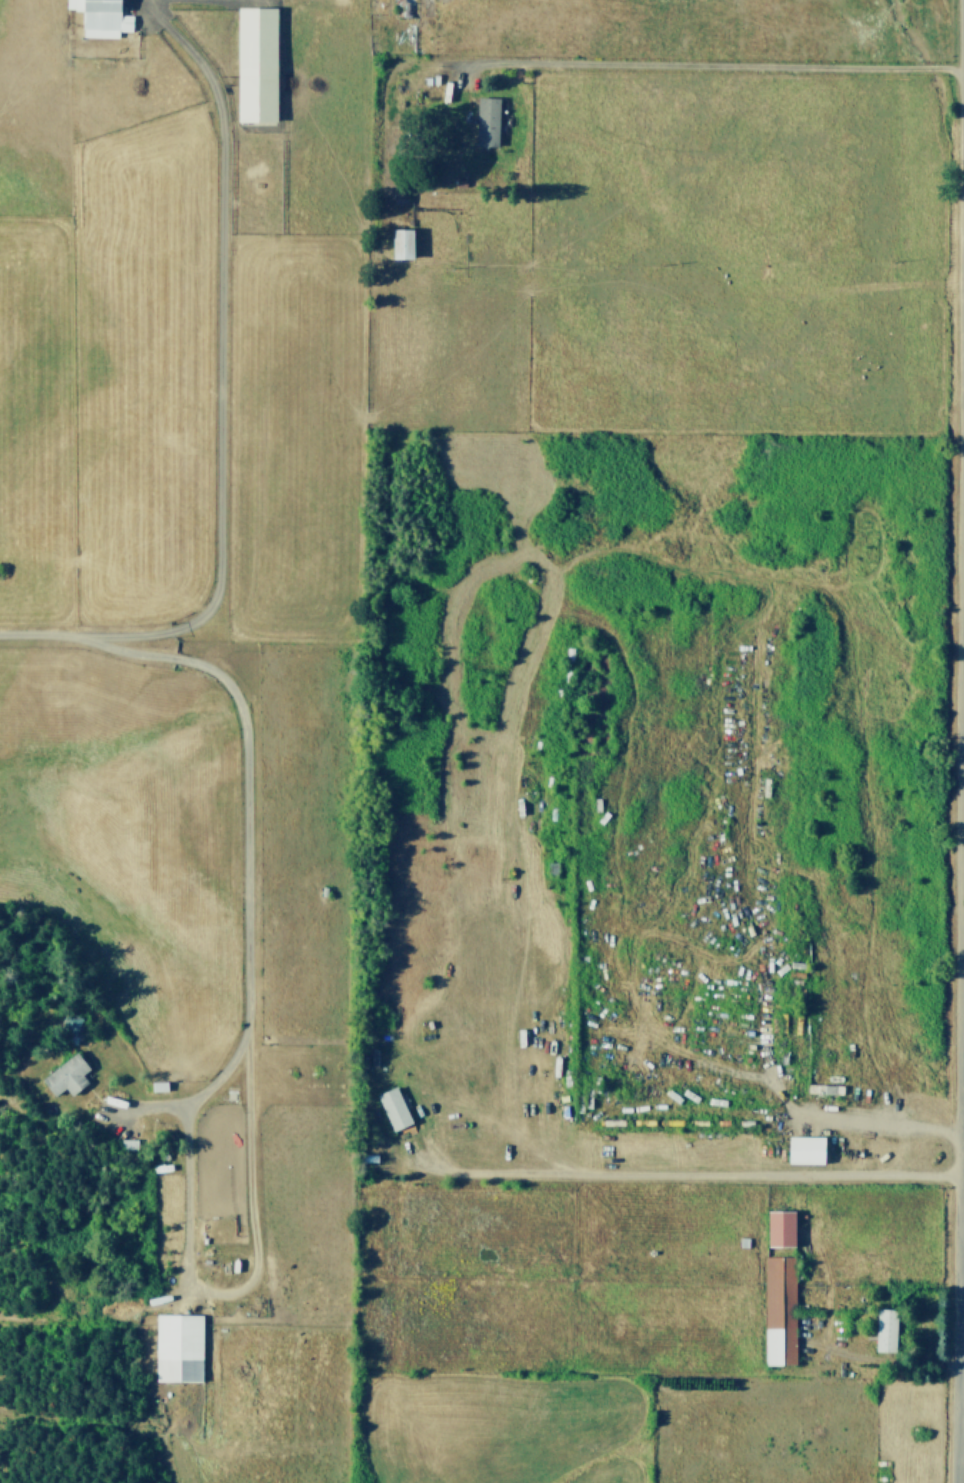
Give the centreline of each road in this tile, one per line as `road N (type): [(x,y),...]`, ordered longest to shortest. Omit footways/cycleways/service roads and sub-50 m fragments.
road 1 (residential): [(954,1482),(963,0)]

